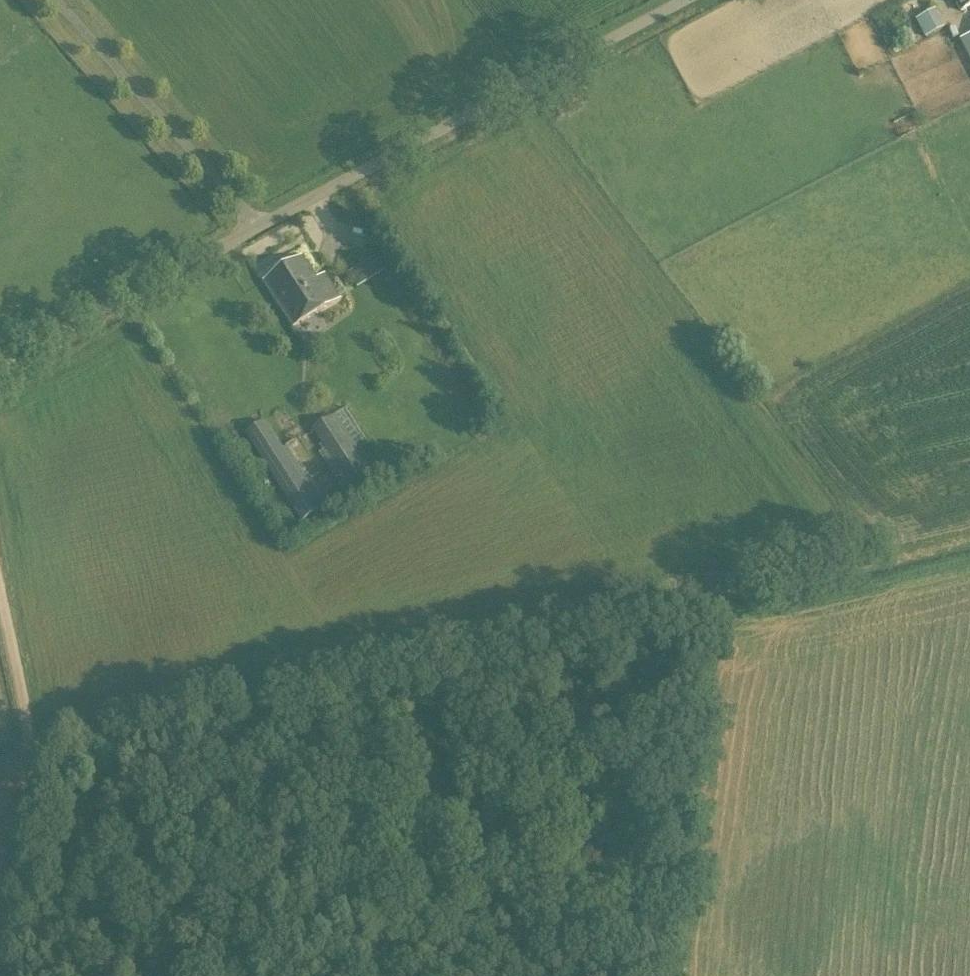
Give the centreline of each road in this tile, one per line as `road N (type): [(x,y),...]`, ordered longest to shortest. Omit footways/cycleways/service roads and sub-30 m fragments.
road 1 (unclassified): [(0,364),(687,0)]
road 2 (track): [(5,975),(32,746),(0,599)]

